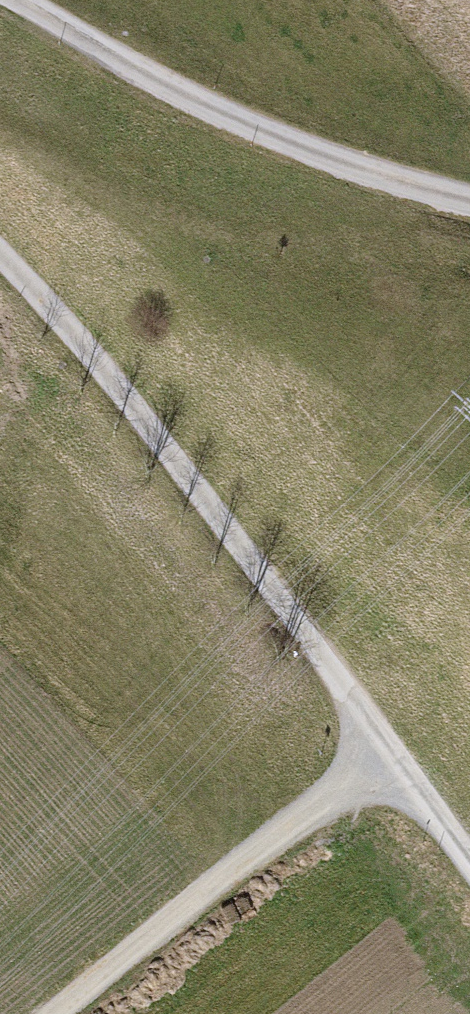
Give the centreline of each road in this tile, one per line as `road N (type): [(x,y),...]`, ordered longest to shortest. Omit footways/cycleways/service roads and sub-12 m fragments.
road 1 (track): [(0,289),(387,758),(469,839)]
road 2 (track): [(17,0),(258,135),(469,203)]
road 3 (track): [(387,758),(240,865),(59,1013)]

